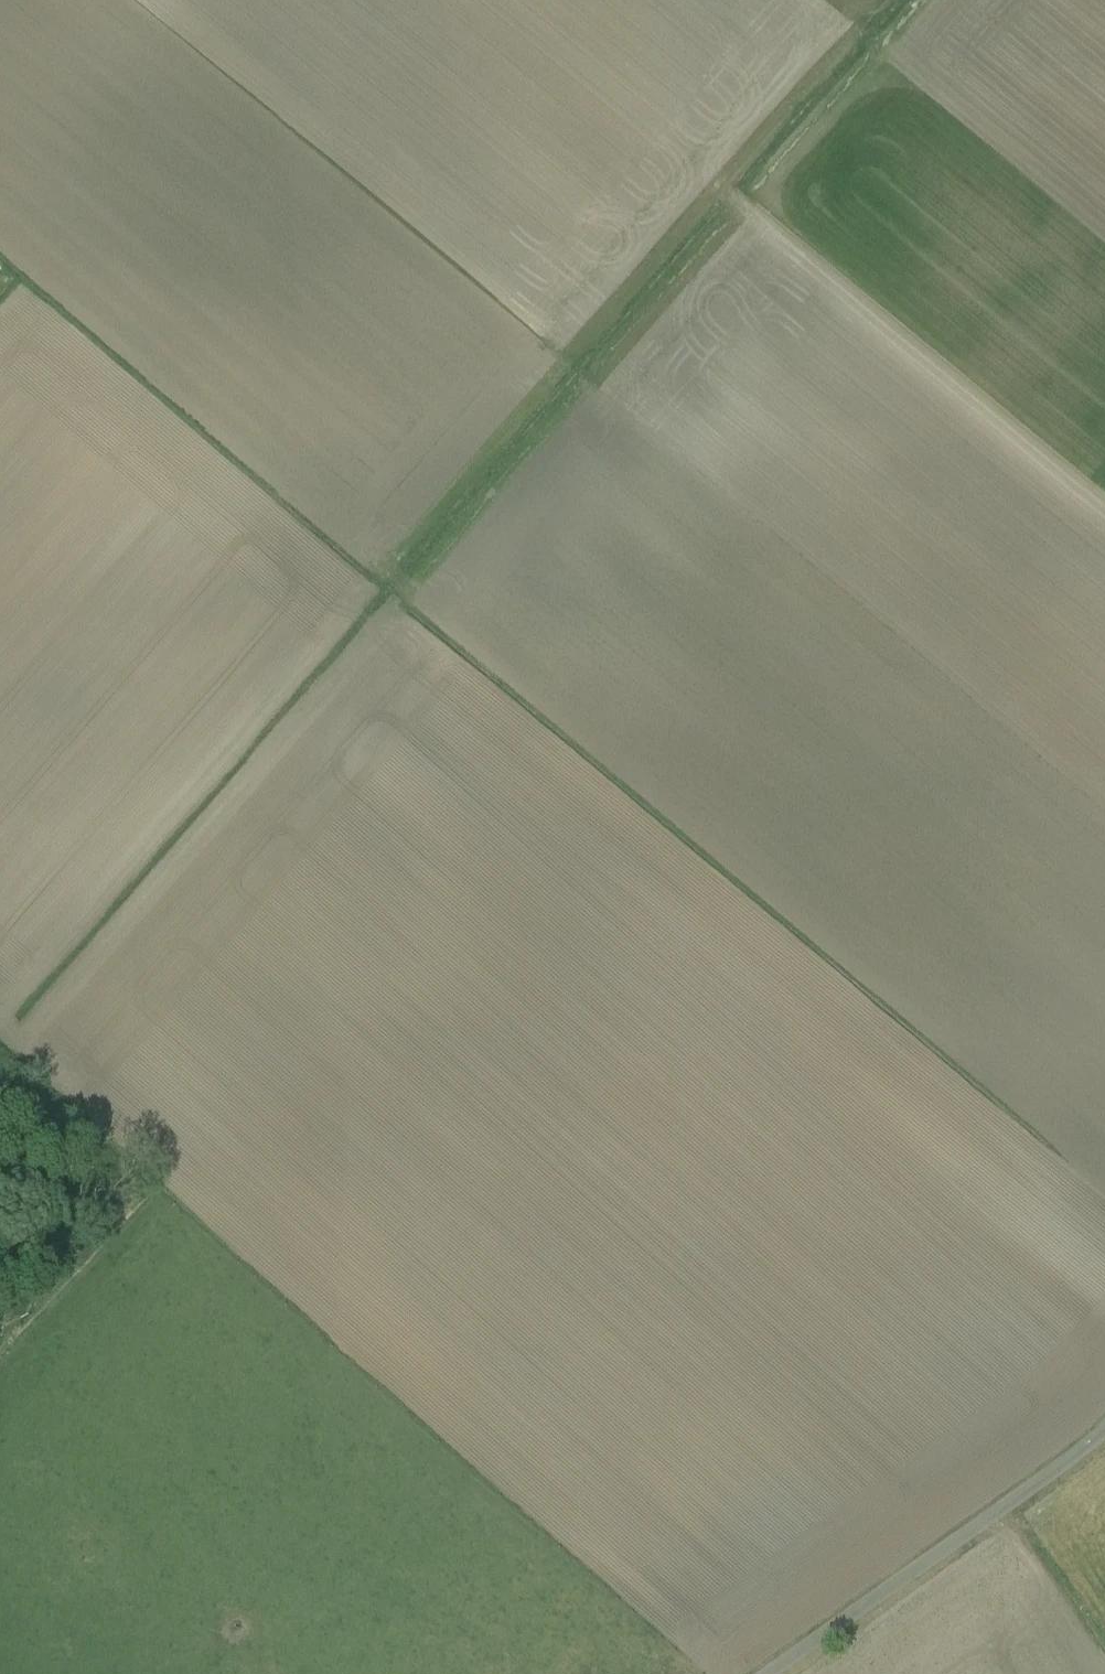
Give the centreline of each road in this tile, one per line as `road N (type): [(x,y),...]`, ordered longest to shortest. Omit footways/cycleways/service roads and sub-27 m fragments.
road 1 (unclassified): [(777,1673),(1067,1466),(1104,1427)]

